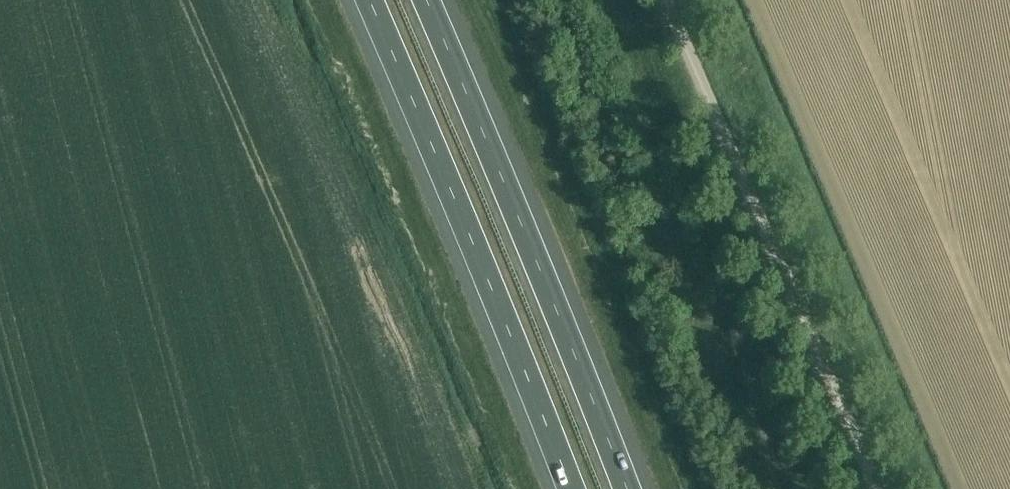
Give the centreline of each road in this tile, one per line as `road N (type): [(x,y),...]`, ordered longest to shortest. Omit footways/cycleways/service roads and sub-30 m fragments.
road 1 (unclassified): [(866,488),(658,0)]
road 2 (motorway): [(627,488),(426,0)]
road 3 (motorway): [(369,0),(570,488)]

